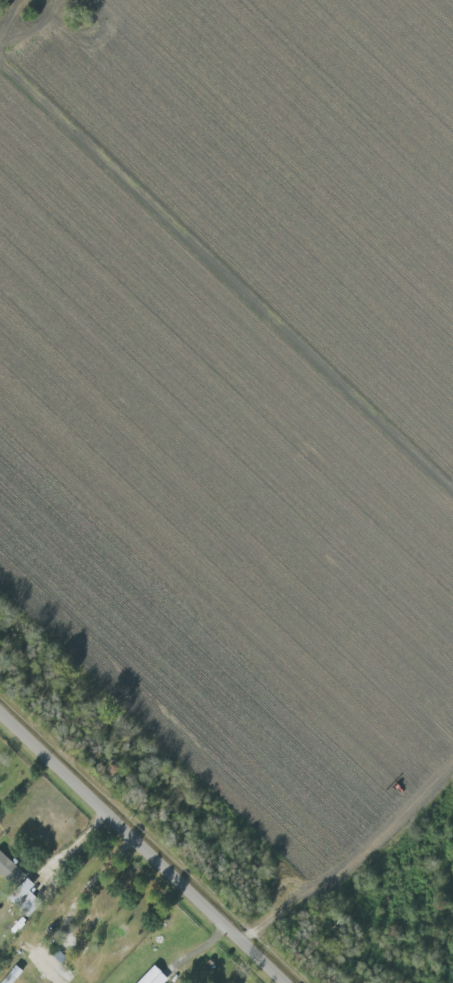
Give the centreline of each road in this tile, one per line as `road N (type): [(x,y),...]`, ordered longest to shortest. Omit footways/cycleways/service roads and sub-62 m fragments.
road 1 (residential): [(291,982),(0,705)]

